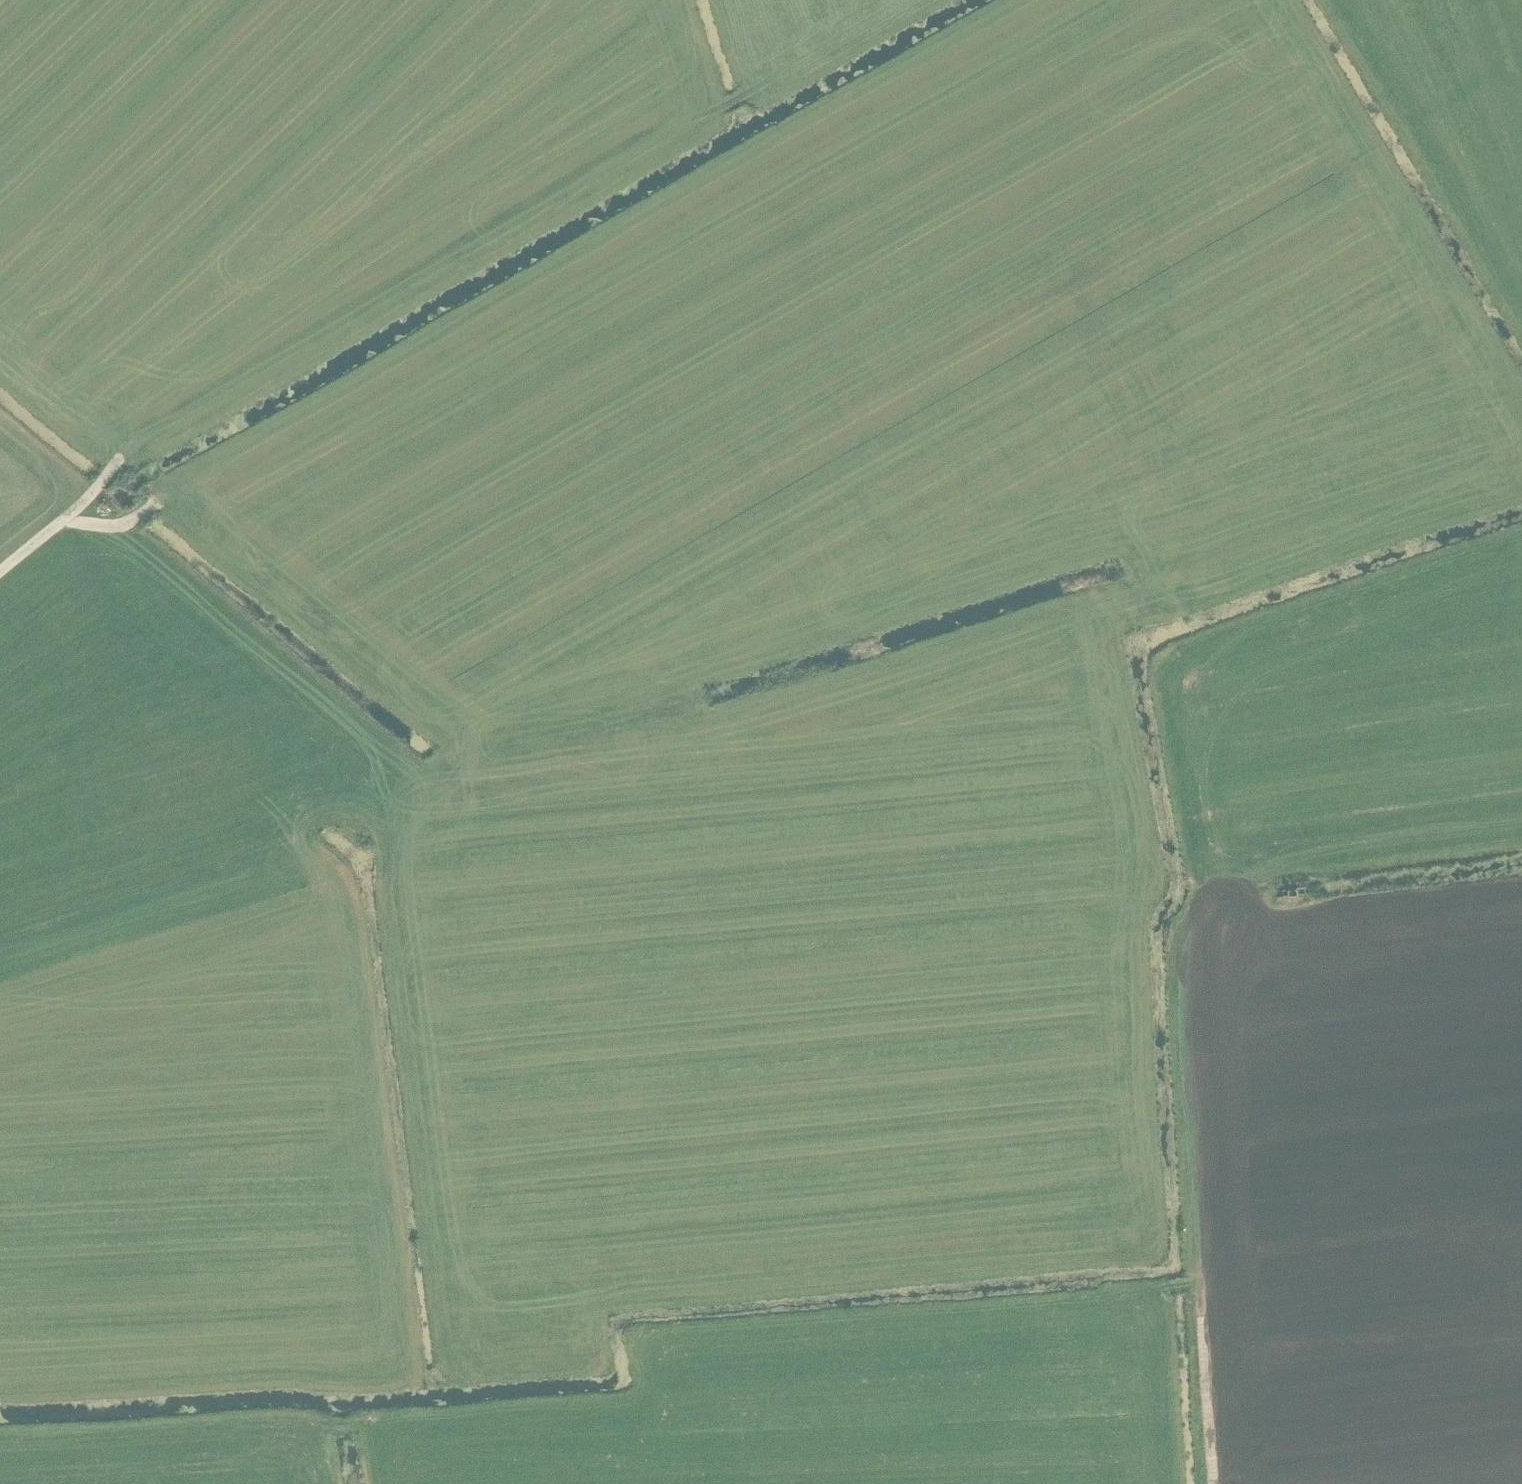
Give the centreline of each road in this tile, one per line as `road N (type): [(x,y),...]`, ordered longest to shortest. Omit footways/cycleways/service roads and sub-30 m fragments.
road 1 (track): [(1211,1483),(1199,1322)]

